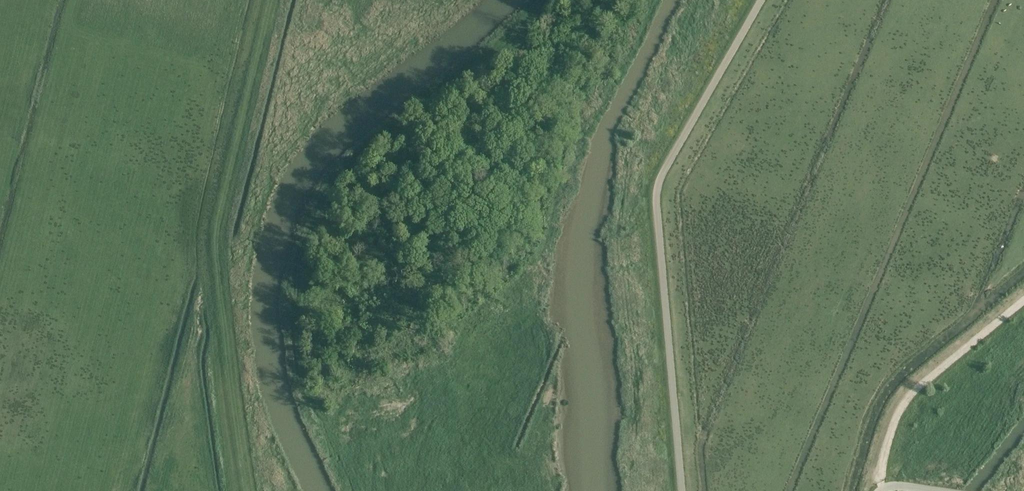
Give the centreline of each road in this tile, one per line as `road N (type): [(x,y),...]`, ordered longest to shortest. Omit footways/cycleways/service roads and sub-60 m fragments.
road 1 (unclassified): [(680,490),(656,199),(761,0)]

